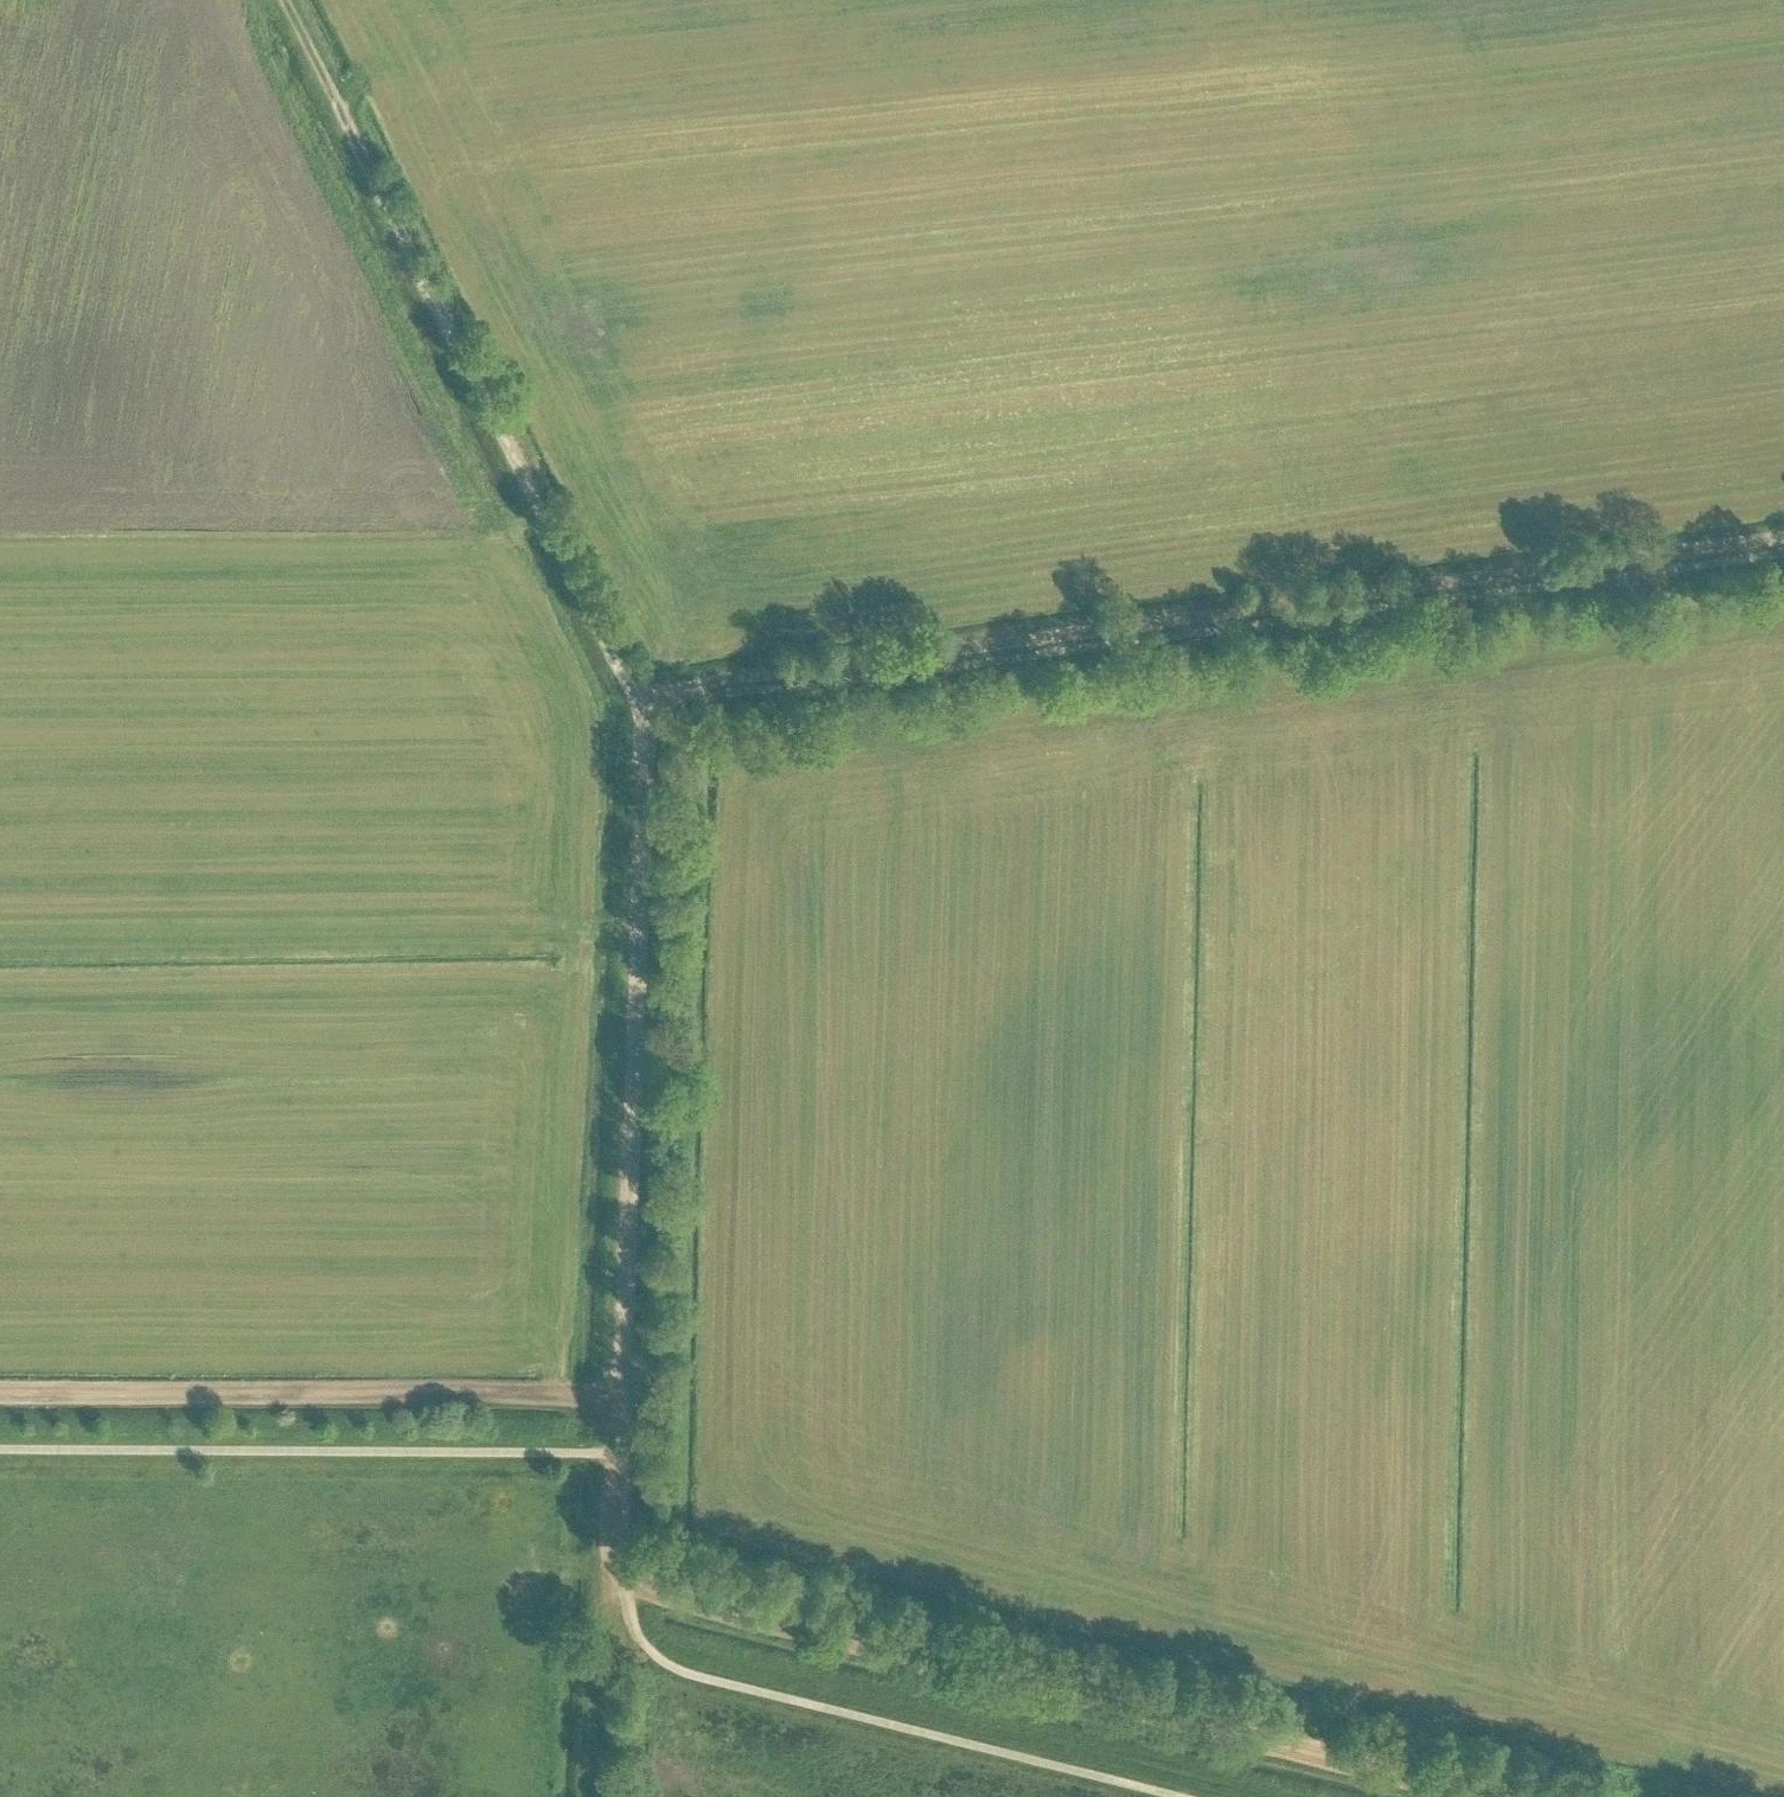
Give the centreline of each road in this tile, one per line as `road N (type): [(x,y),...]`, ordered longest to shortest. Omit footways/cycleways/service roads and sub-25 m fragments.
road 1 (track): [(1783,536),(664,687),(637,701)]
road 2 (track): [(614,1393),(608,1562),(627,1579),(1515,1796)]
road 3 (track): [(283,0),(637,701)]
road 4 (track): [(637,701),(614,1393)]
road 5 (track): [(0,1390),(614,1393)]
road 6 (track): [(608,1562),(594,1796)]

